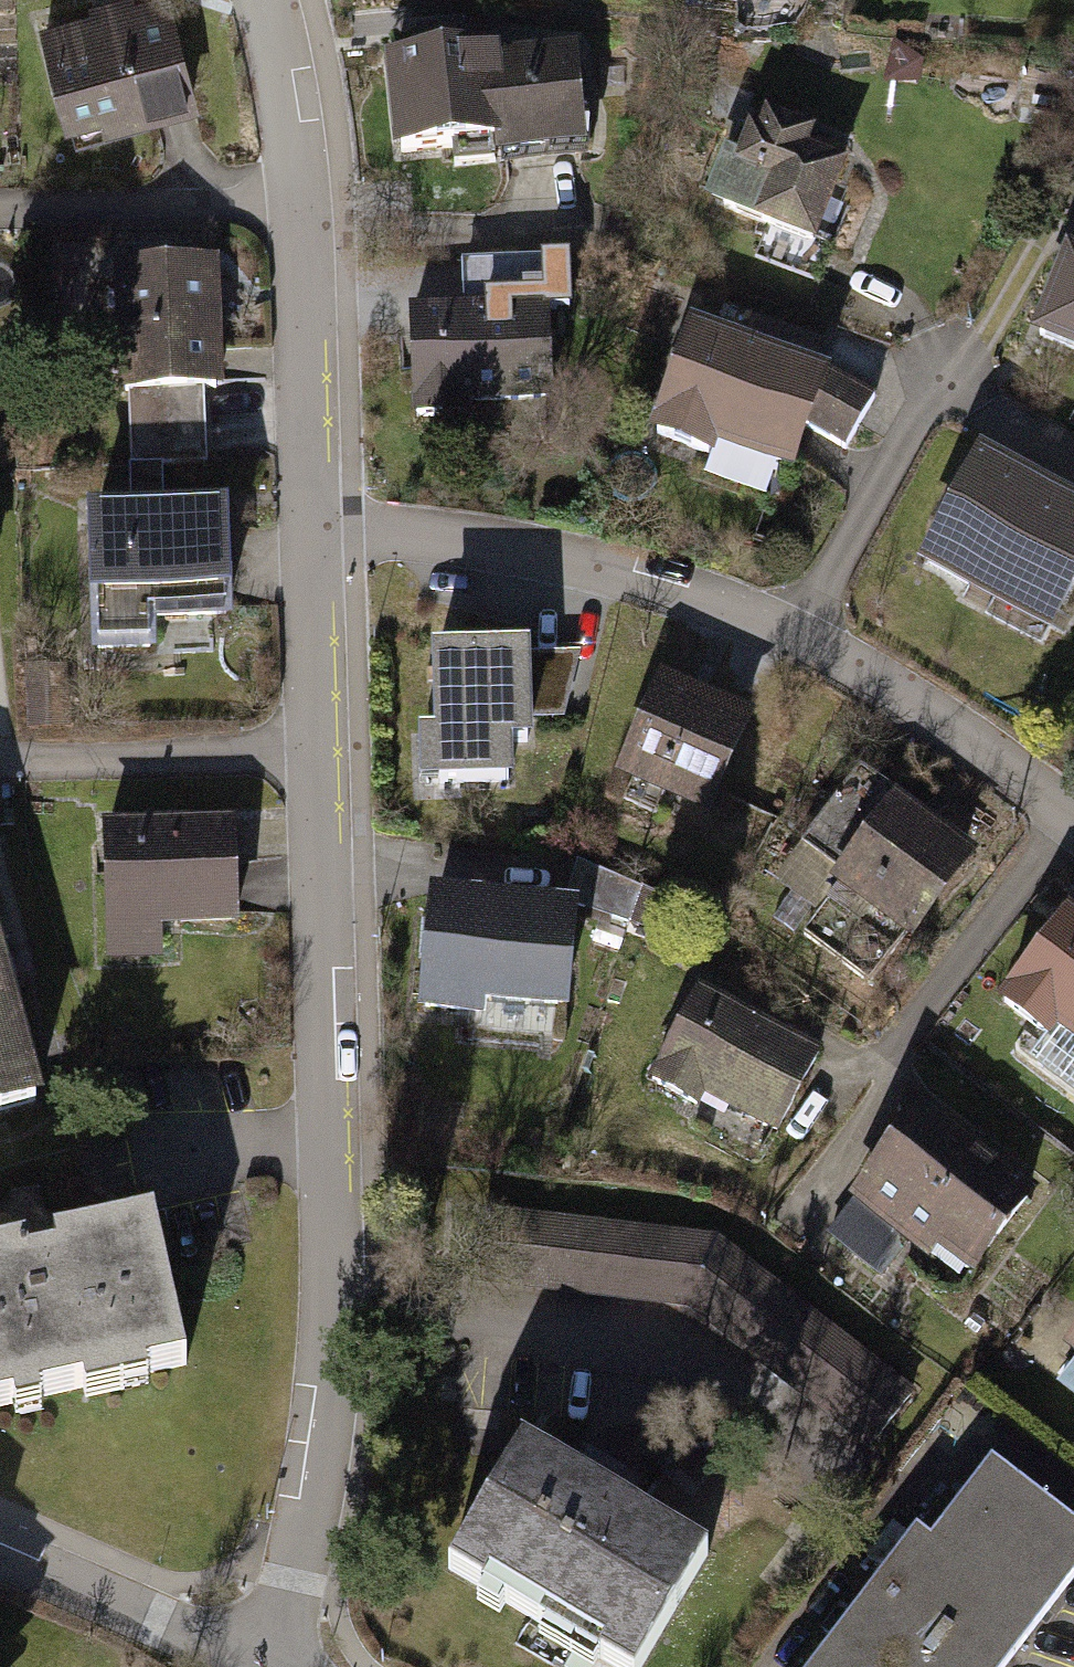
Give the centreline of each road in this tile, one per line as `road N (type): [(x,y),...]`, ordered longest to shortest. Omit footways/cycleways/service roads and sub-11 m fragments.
road 1 (residential): [(309,523),(325,952),(325,1341),(314,1510),(271,1666)]
road 2 (residential): [(1073,831),(883,692),(681,600),(437,538),(309,523)]
road 3 (residential): [(264,0),(293,137),(304,249),(309,523)]
road 4 (residential): [(248,1666),(0,1548)]

